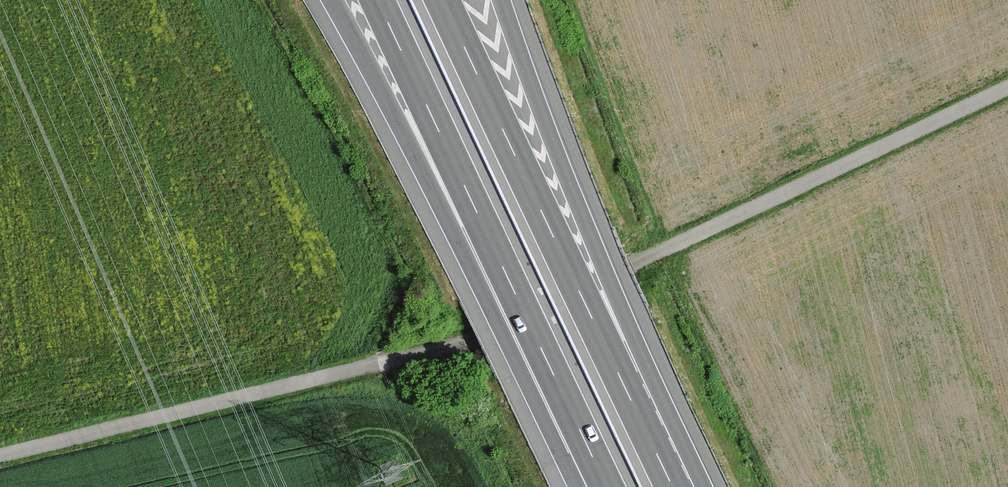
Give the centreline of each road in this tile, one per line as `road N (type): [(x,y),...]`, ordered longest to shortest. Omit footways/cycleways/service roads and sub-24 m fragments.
road 1 (motorway): [(330,0),(559,454),(595,486)]
road 2 (motorway): [(379,0),(605,486)]
road 3 (motorway): [(646,429),(440,0)]
road 4 (motorway): [(646,429),(501,0)]

